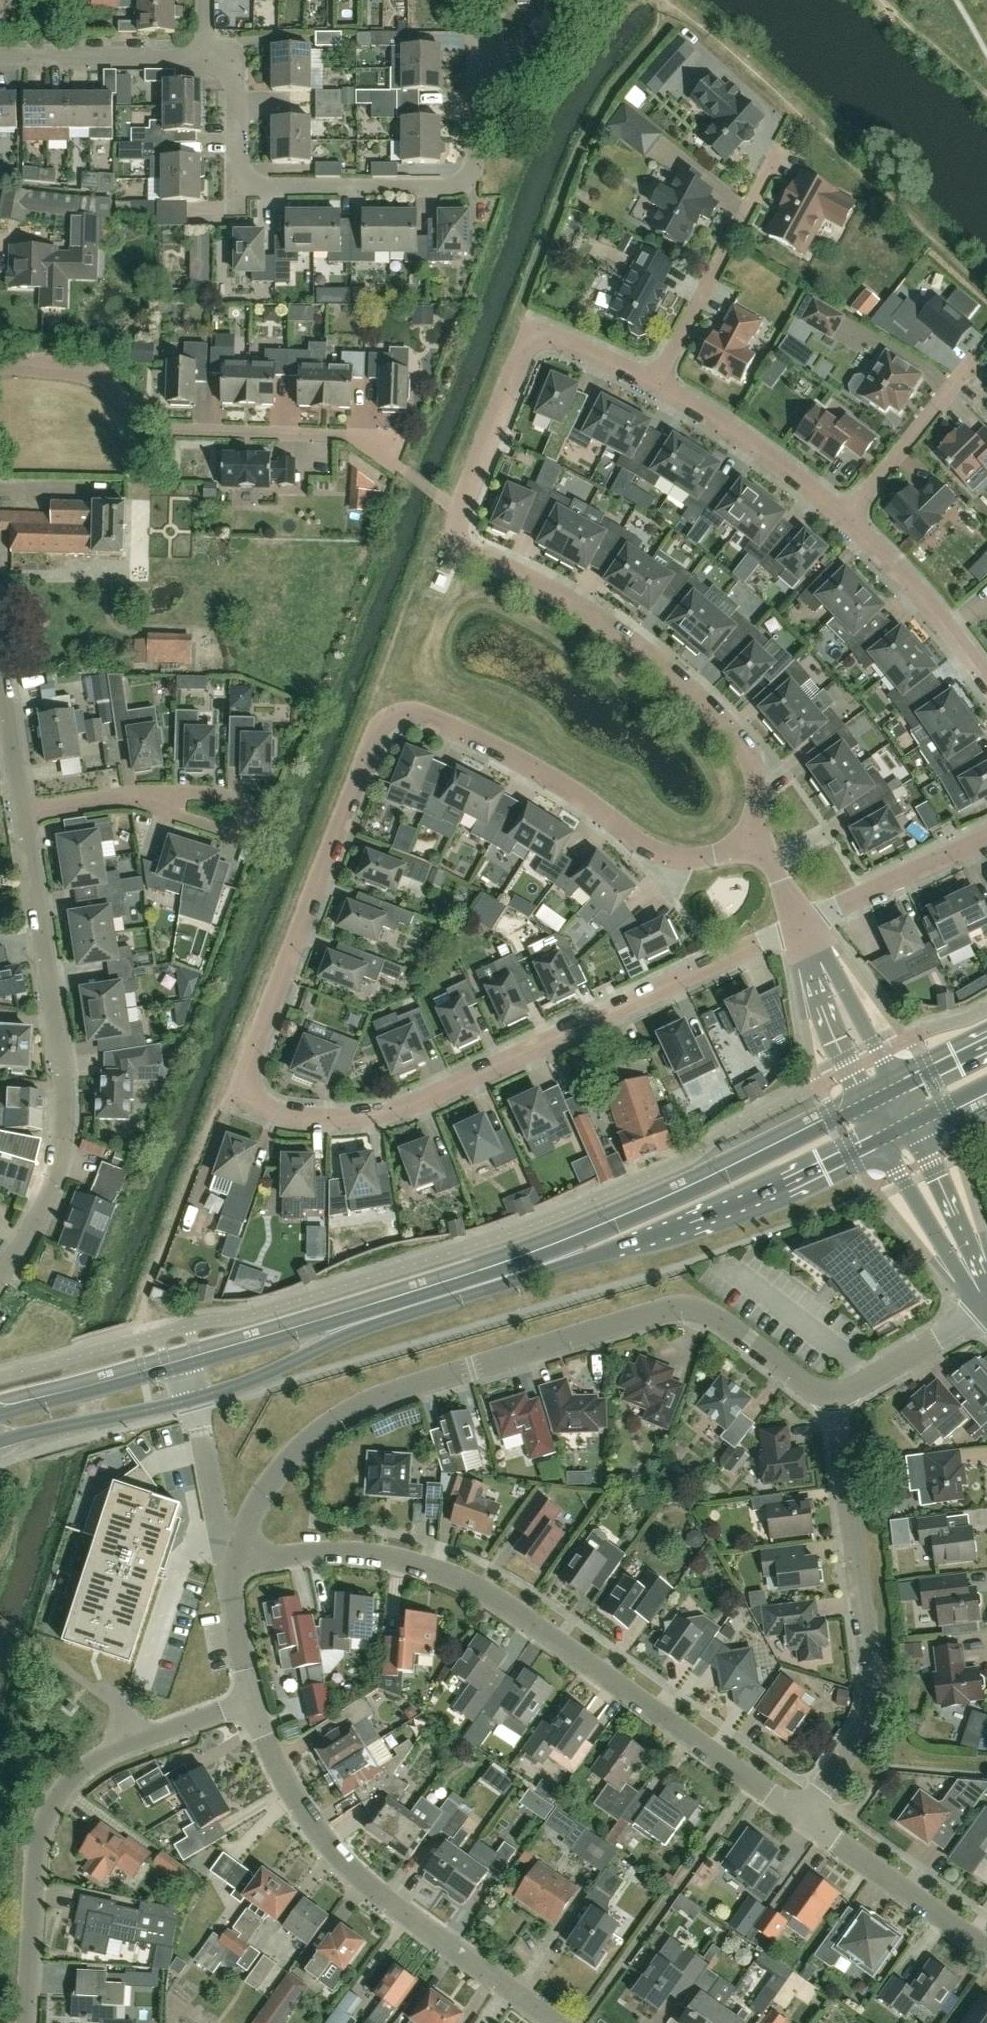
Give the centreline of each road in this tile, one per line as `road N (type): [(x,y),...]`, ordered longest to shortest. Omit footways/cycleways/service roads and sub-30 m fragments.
road 1 (residential): [(757,834),(723,856),(668,855),(500,745),(435,718),(397,717),(379,740),(253,1073),(257,1100),(314,1118),(383,1114),(463,1087),(806,924)]
road 2 (residential): [(659,384),(544,327),(463,512),(460,547),(577,604),(710,703),(756,767),(757,834)]
road 3 (primary): [(194,1399),(249,1383),(352,1333),(701,1219),(884,1138)]
road 4 (primary): [(870,1104),(526,1263),(184,1367)]
road 5 (residential): [(231,1569),(263,1502),(309,1446),(378,1400),(678,1310),(712,1315),(836,1404)]
road 6 (residential): [(806,1814),(519,1610),(463,1580),(387,1558),(231,1569)]
road 7 (residential): [(205,55),(237,56),(239,187),(454,190),(475,170),(480,43)]
road 8 (residential): [(0,1277),(47,1192),(62,1136),(63,1080),(21,812)]
road 9 (residential): [(561,2022),(328,1850),(254,1704)]
road 10 (residential): [(806,1814),(875,1719),(878,1700),(836,1404)]
road 11 (residential): [(0,378),(37,362),(118,388),(157,426),(353,438),(395,464)]
road 12 (residential): [(32,2022),(38,1860),(50,1816),(87,1769),(139,1744)]
road 13 (residential): [(659,384),(776,159)]
road 14 (residential): [(851,516),(705,406),(659,384)]
road 15 (residential): [(986,1944),(806,1814)]
road 16 (residential): [(986,681),(950,625),(851,516)]
road 17 (residential): [(851,516),(986,351)]
road 18 (residential): [(0,59),(205,55)]
road 19 (residential): [(21,812),(139,795),(218,810)]
road 20 (primary): [(0,1441),(194,1399)]
road 21 (residential): [(806,924),(986,841)]
road 22 (residential): [(806,924),(870,1104)]
road 23 (primary): [(184,1367),(0,1417)]
road 24 (residential): [(896,1091),(806,924)]
road 25 (unclassified): [(884,1138),(898,1174),(981,1293)]
road 26 (unclassified): [(981,1293),(910,1124)]
road 27 (residential): [(836,1404),(986,1314)]
road 28 (residential): [(231,1569),(194,1399)]
road 29 (residential): [(21,812),(0,673)]
road 30 (residential): [(254,1704),(231,1569)]
road 31 (residential): [(139,1744),(254,1704)]

